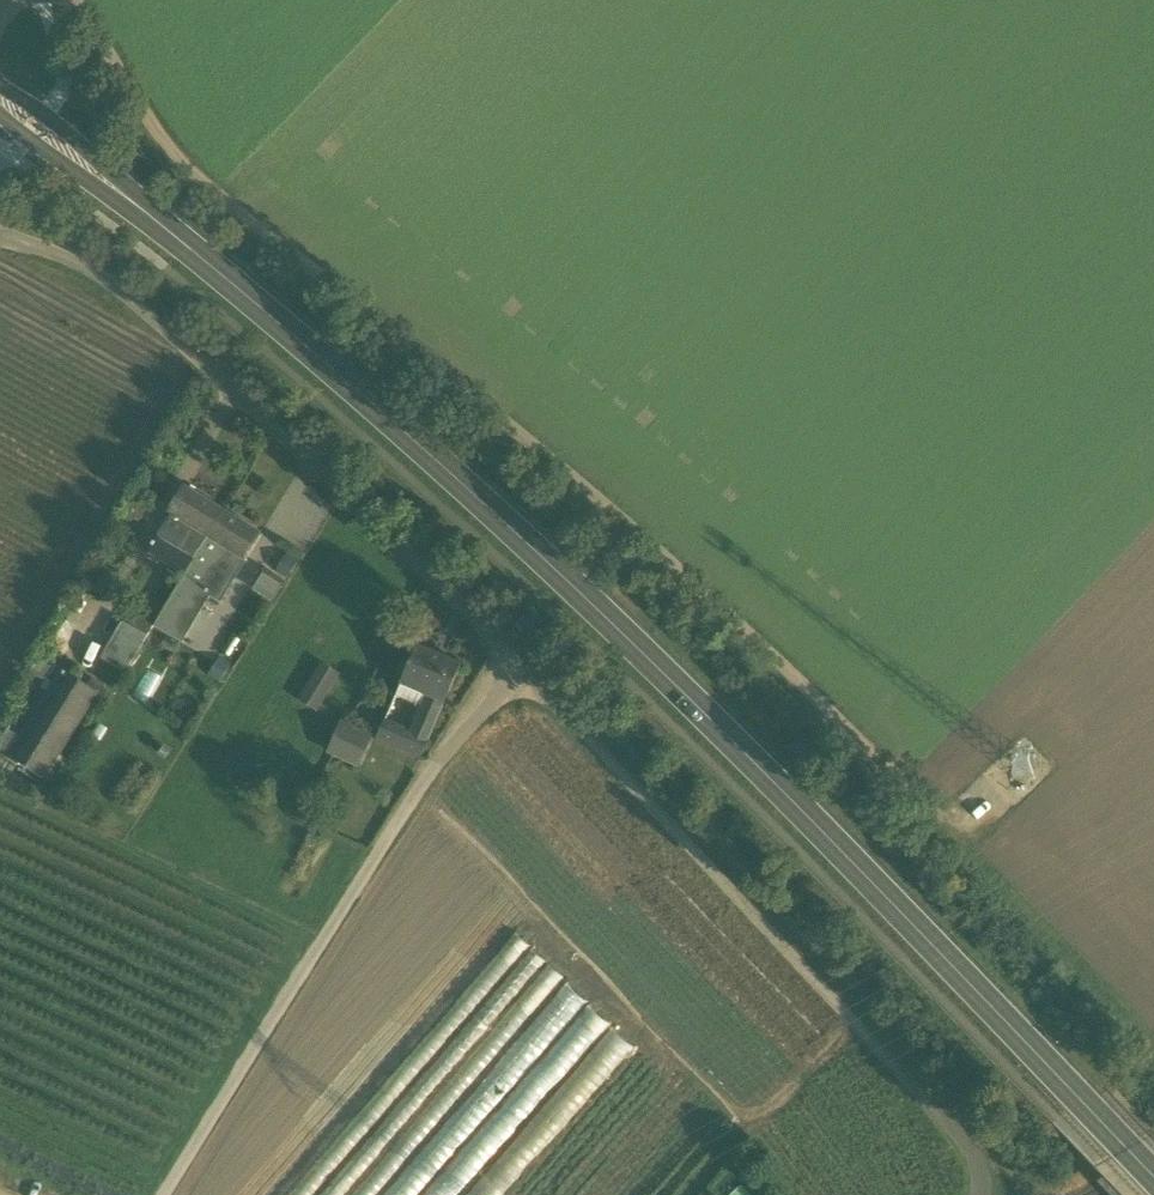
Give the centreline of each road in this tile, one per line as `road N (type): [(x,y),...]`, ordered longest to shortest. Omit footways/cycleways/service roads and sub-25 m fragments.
road 1 (secondary): [(1153,1180),(488,510),(0,98)]
road 2 (track): [(74,0),(177,162),(600,499),(738,622),(1153,1045)]
road 3 (residential): [(0,235),(100,273),(345,492),(523,667),(984,1165),(969,1194)]

